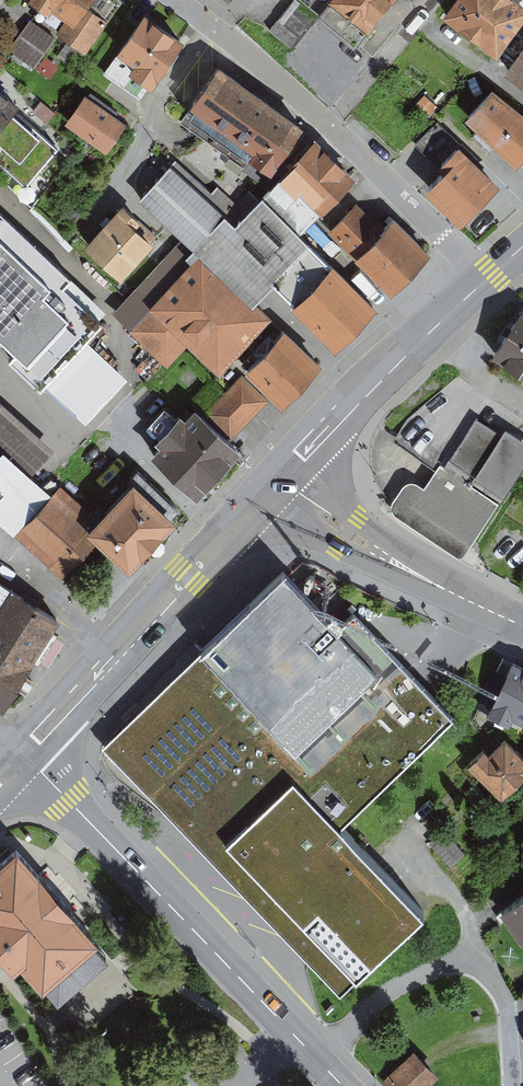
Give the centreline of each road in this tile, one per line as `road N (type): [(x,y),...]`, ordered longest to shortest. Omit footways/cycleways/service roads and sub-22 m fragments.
road 1 (tertiary): [(345,1085),(70,801),(15,757)]
road 2 (residential): [(177,0),(330,124),(485,282)]
road 3 (secondary): [(286,476),(15,757)]
road 4 (secondary): [(522,624),(388,559),(286,476)]
road 5 (secondary): [(424,334),(286,476)]

